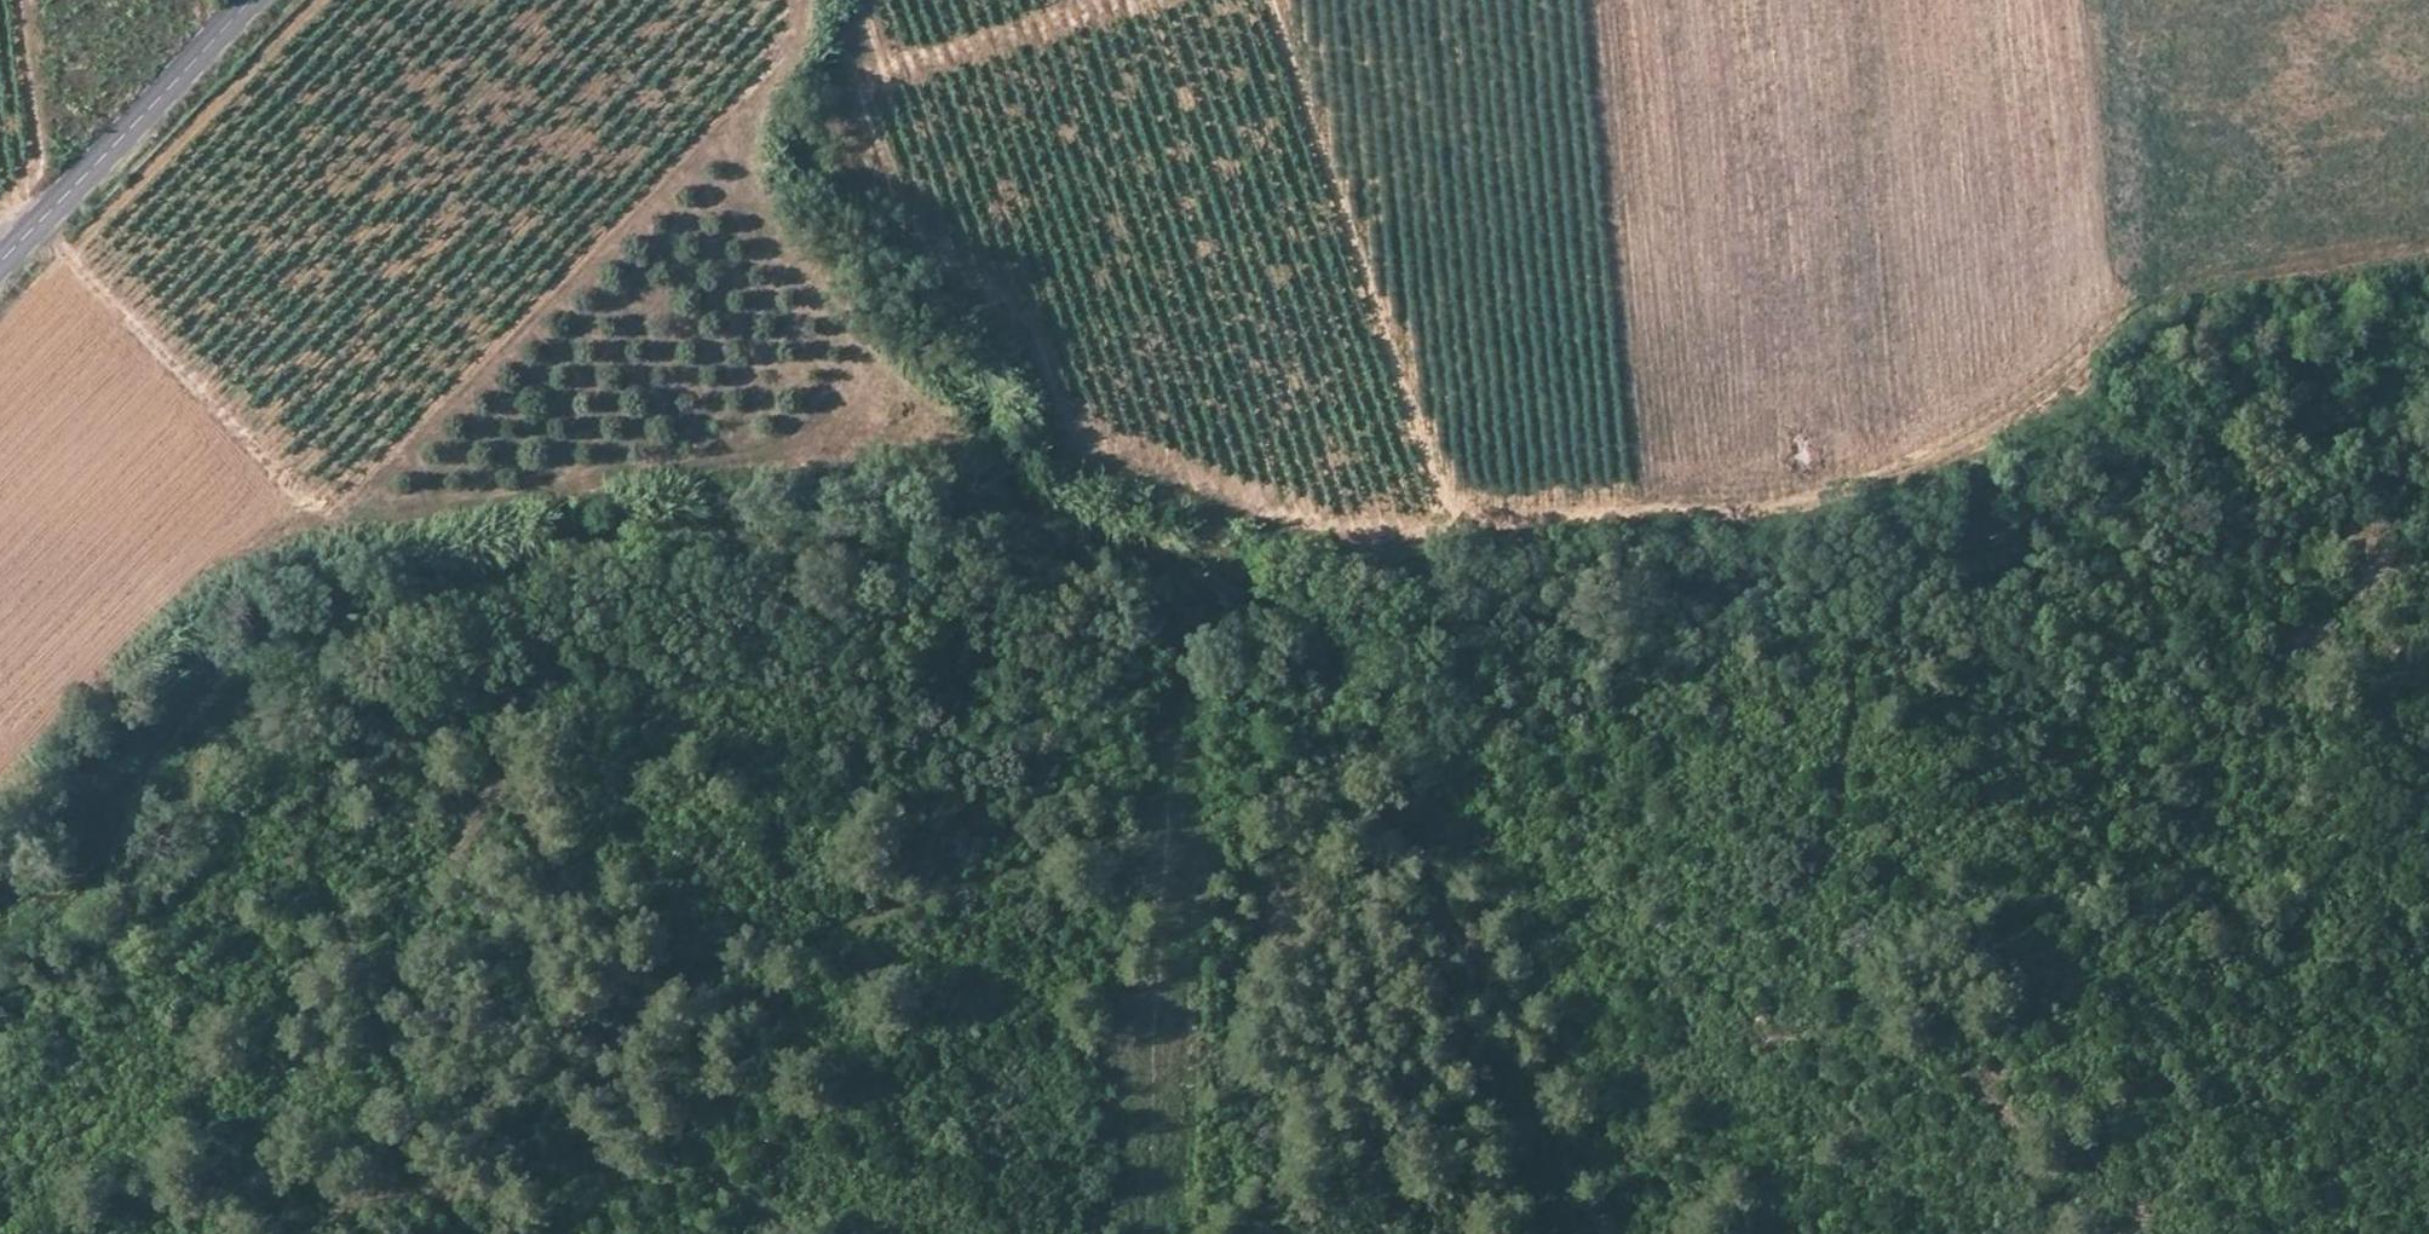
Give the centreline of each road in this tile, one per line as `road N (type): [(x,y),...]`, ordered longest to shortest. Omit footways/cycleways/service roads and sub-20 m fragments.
road 1 (track): [(1283,0),(1466,543)]
road 2 (tertiary): [(0,258),(247,0)]

